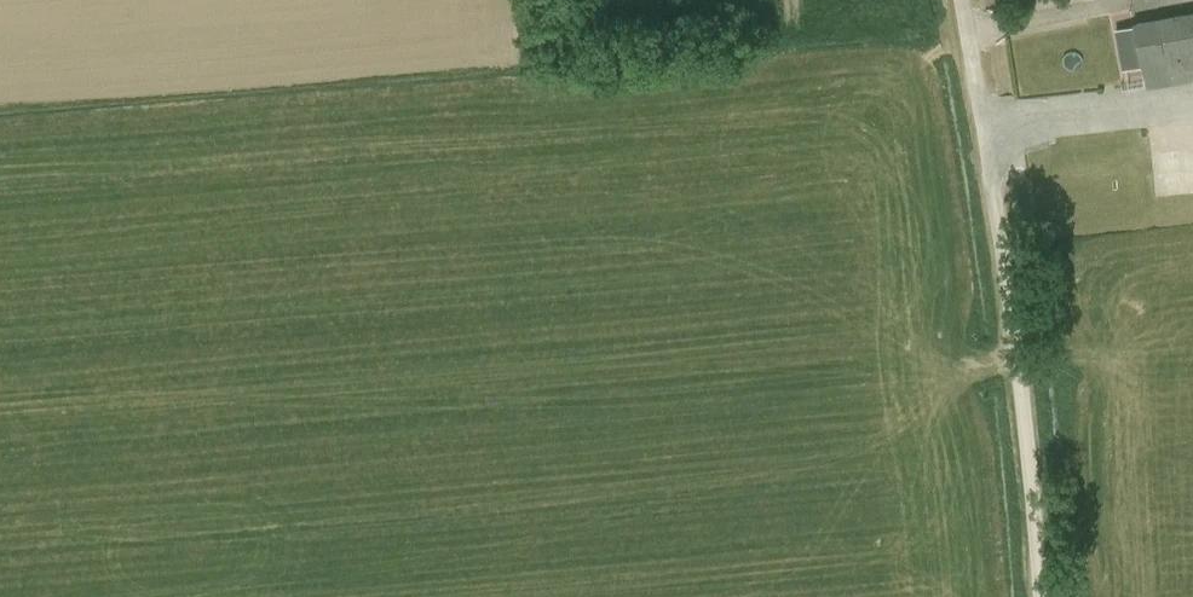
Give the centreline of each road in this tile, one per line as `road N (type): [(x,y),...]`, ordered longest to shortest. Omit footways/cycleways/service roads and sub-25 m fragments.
road 1 (unclassified): [(1039,596),(1022,386),(958,0)]

